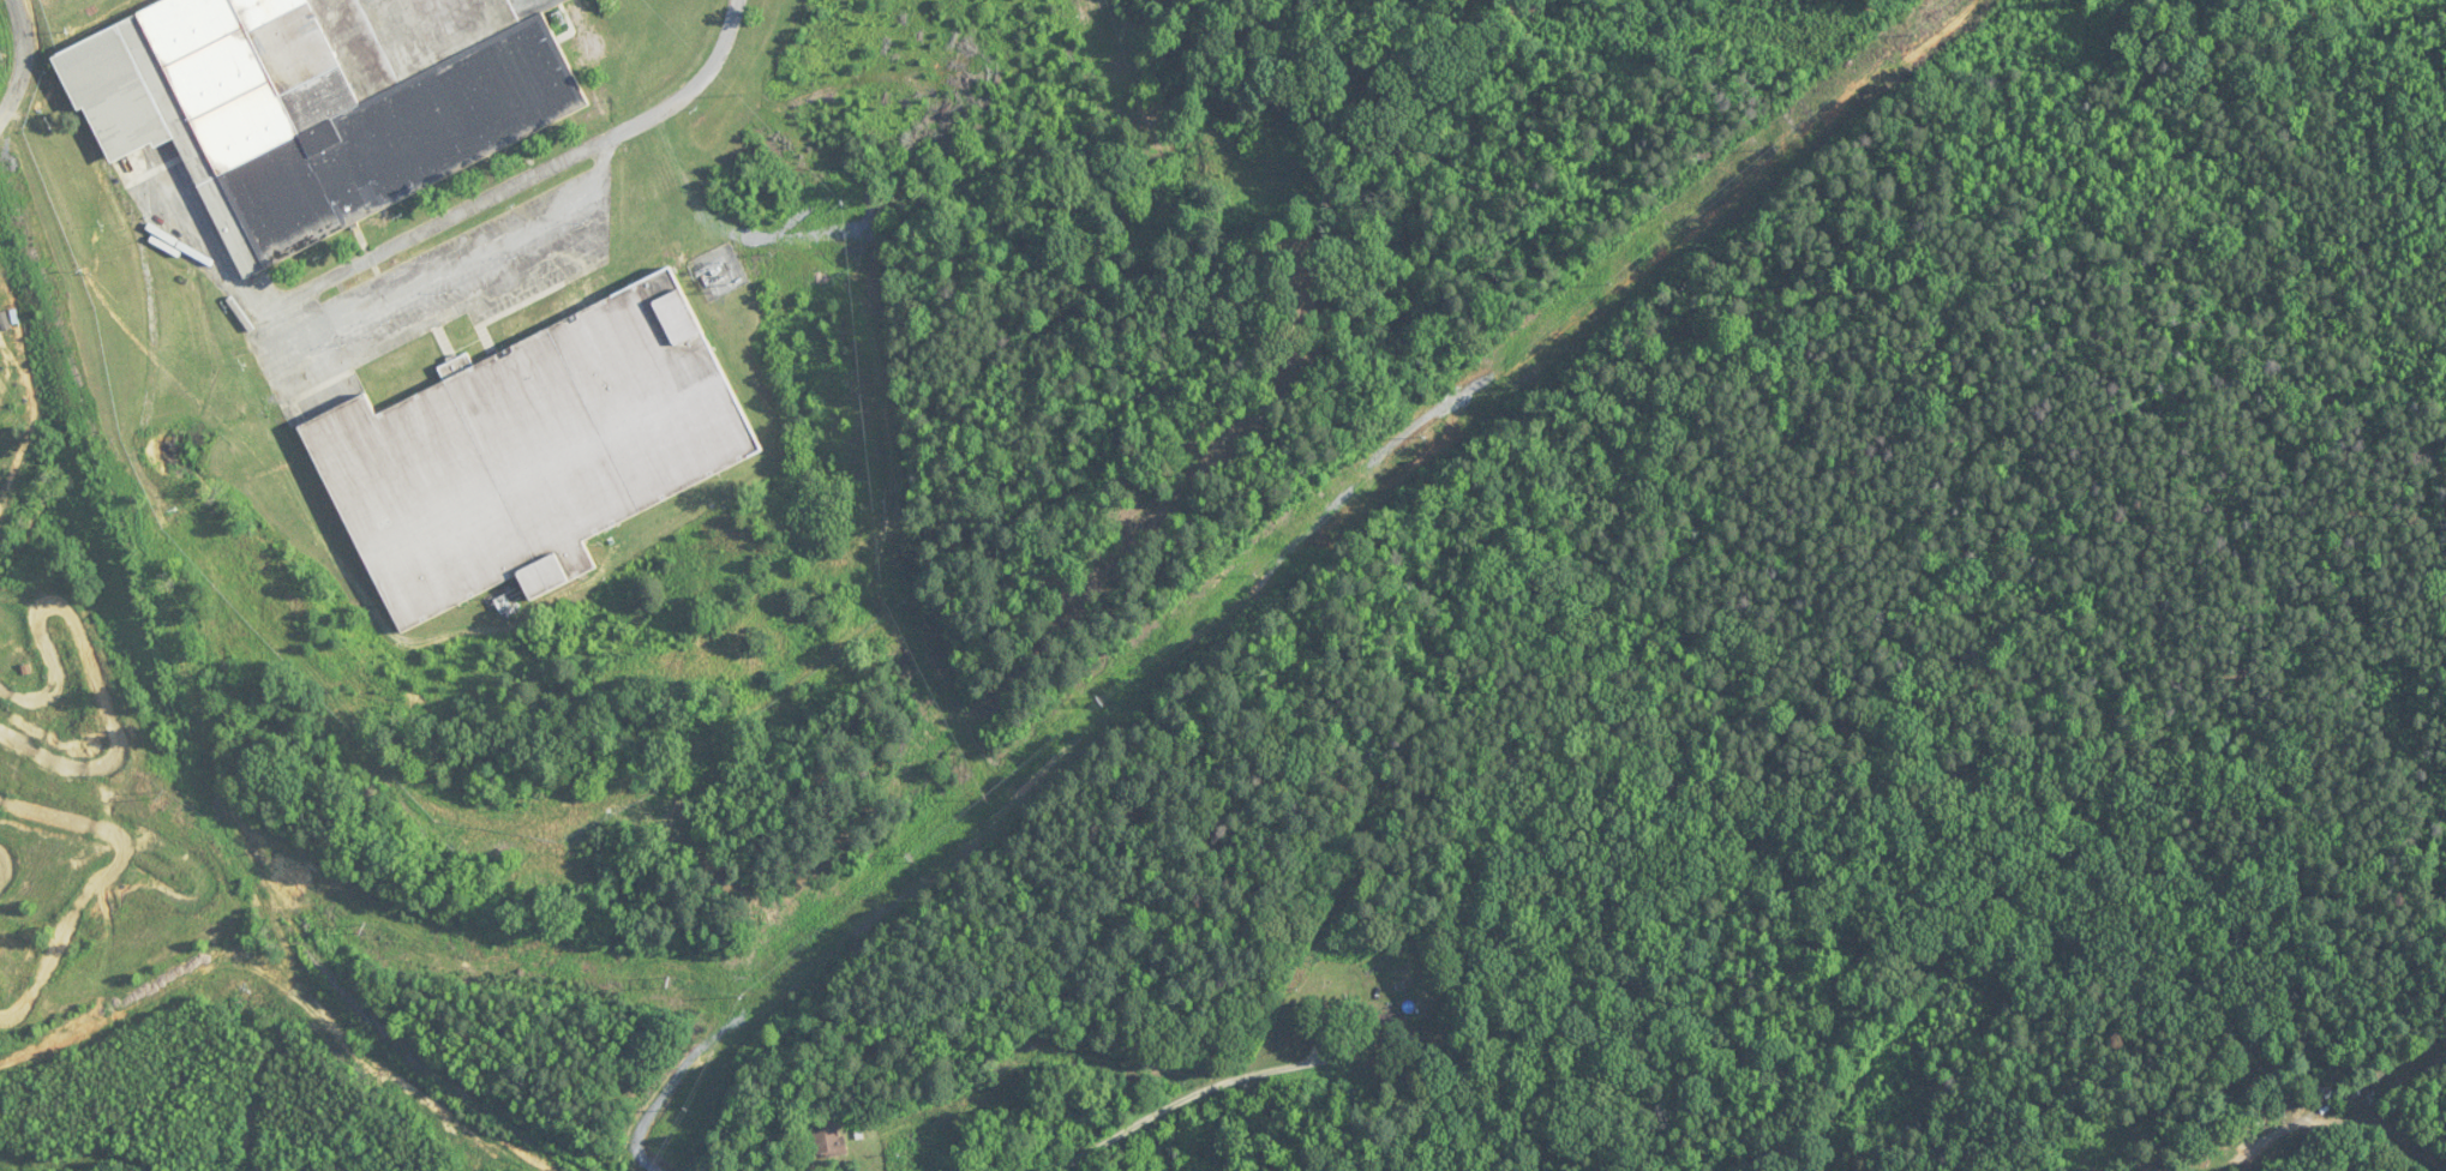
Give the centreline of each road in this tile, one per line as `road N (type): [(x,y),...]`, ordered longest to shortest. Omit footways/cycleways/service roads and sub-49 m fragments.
road 1 (residential): [(2018,1159),(2445,1016)]
road 2 (residential): [(2445,1152),(2404,1125),(2292,1125)]
road 3 (tertiary): [(0,124),(26,71),(19,0)]

